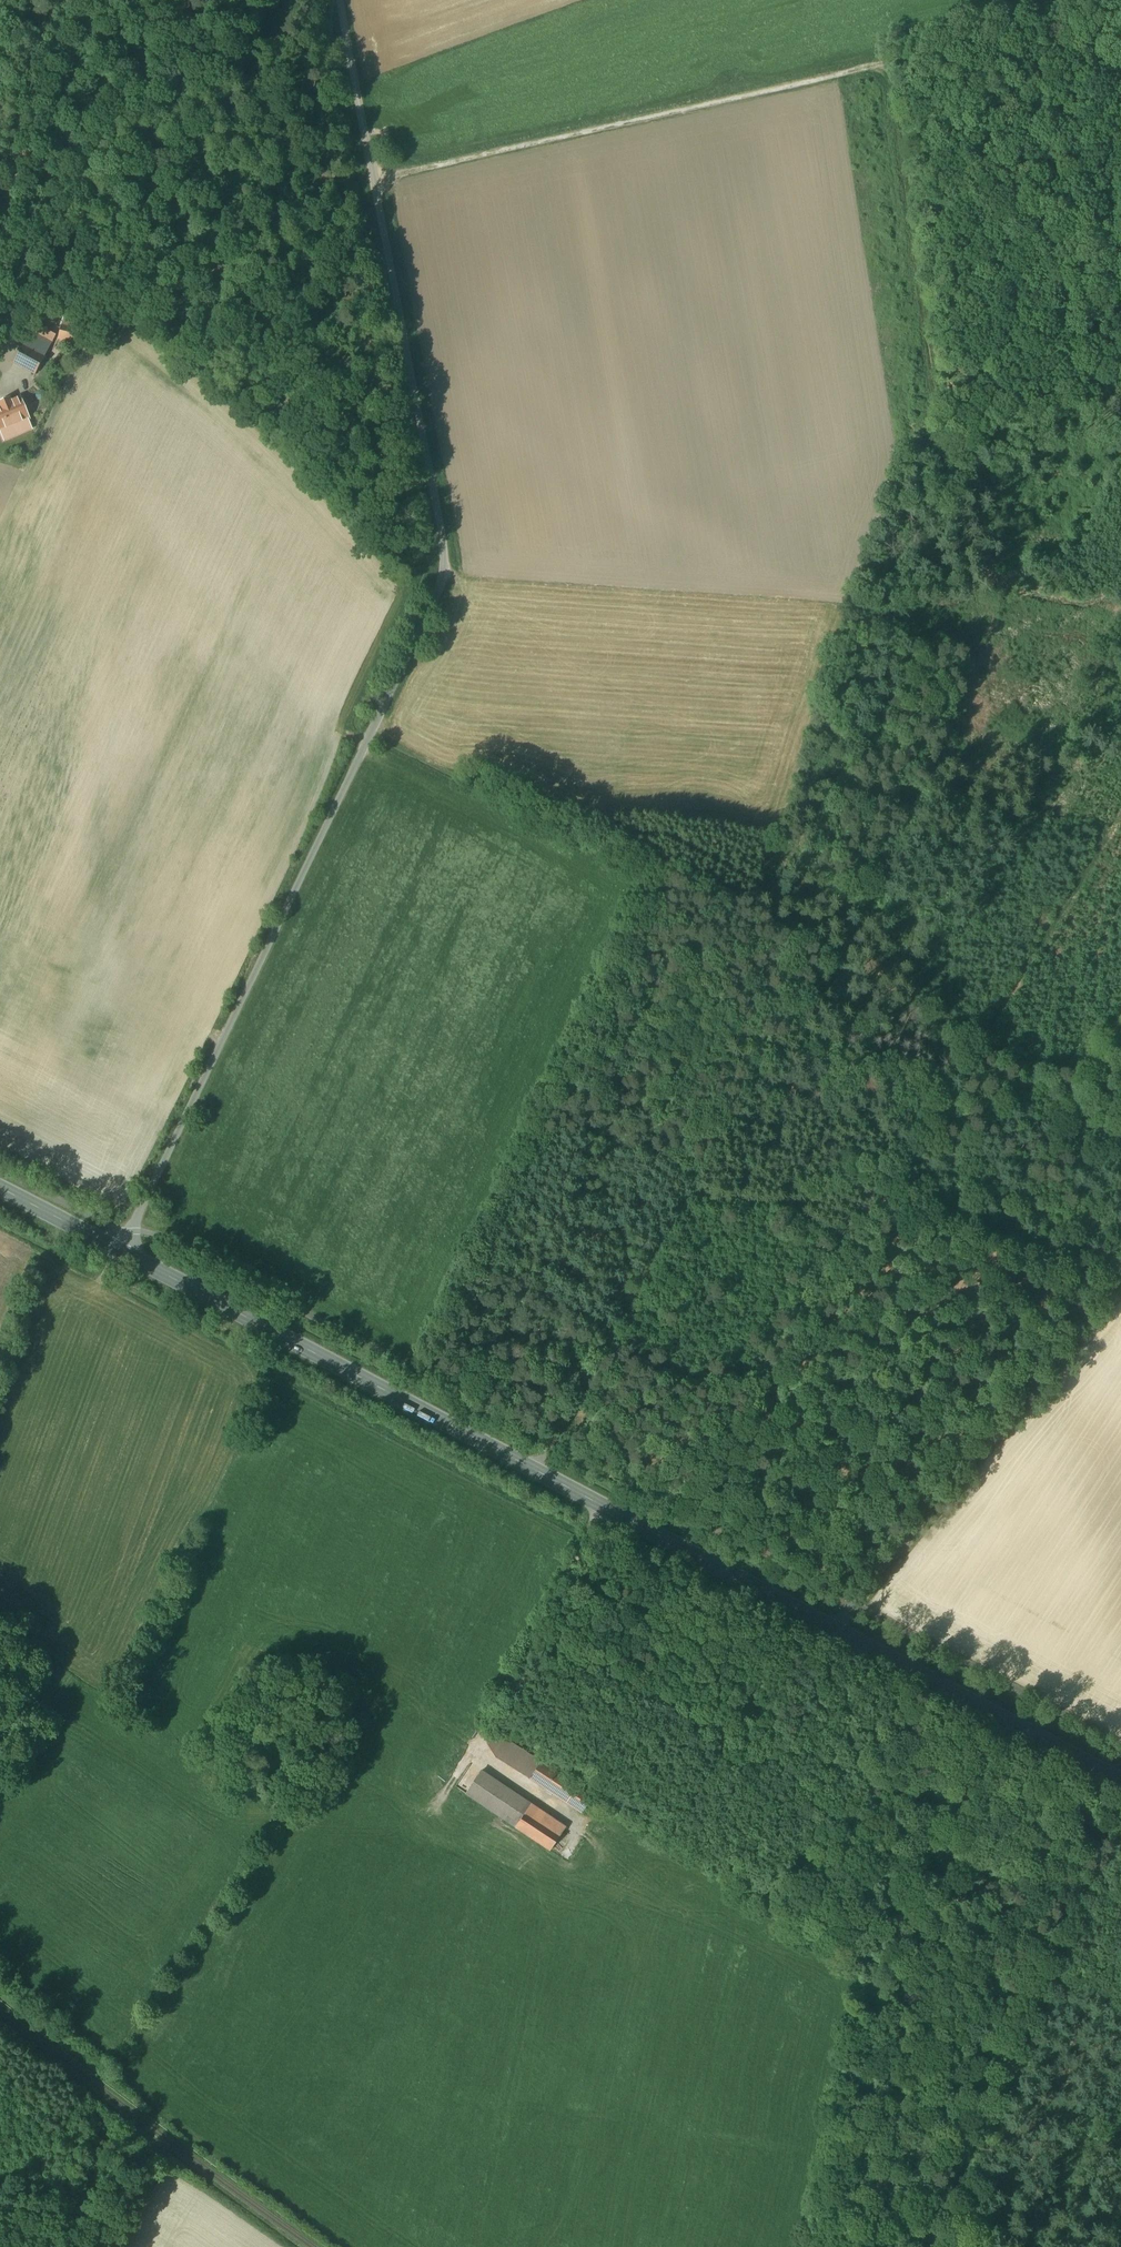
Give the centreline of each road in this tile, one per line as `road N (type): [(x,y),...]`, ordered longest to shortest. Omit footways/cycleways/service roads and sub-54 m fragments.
road 1 (unclassified): [(342,0),(444,576),(125,1248)]
road 2 (secondary): [(125,1248),(1120,1783)]
road 3 (secondary): [(0,1183),(125,1248)]

